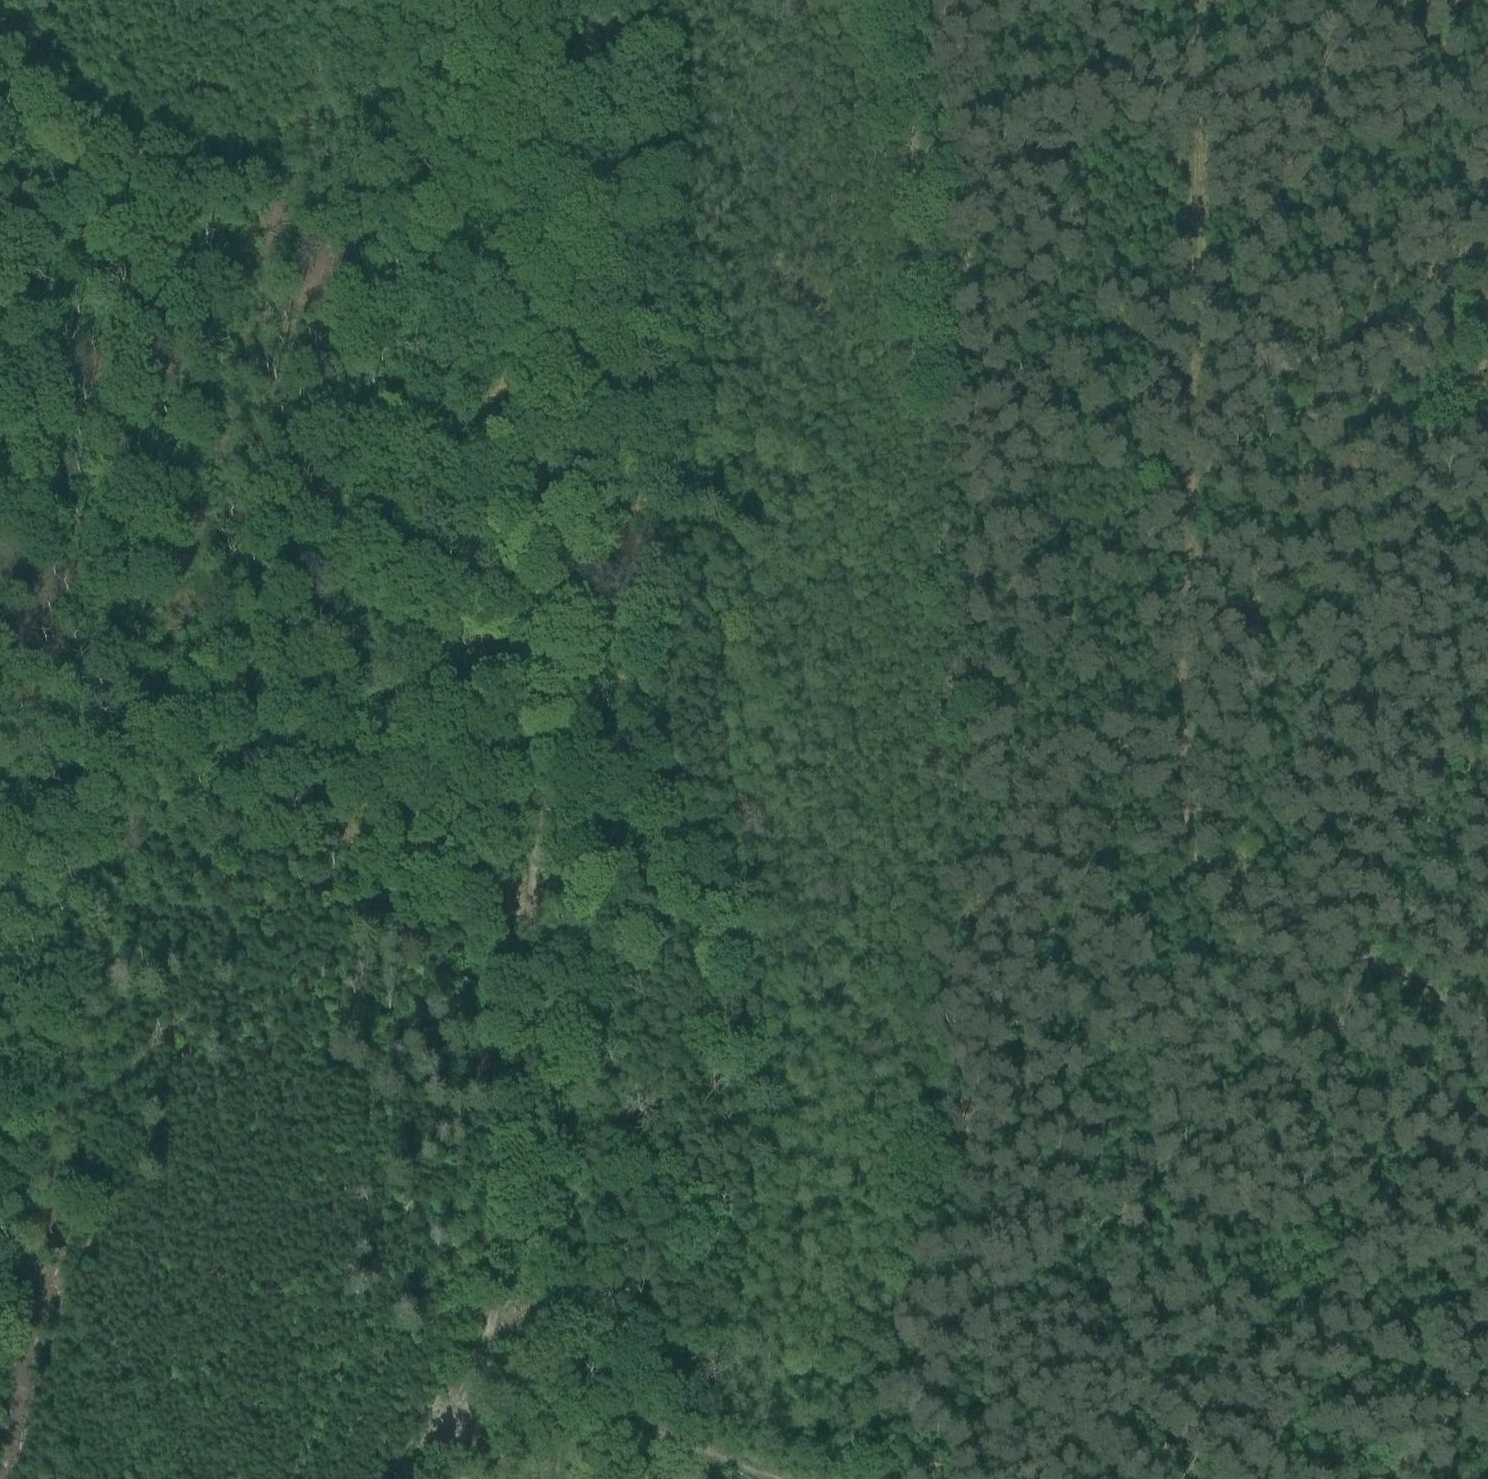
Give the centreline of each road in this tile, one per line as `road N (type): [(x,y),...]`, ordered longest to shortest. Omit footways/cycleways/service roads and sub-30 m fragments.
road 1 (track): [(554,0),(529,1067),(517,1190),(486,1335),(491,1373),(557,1403)]
road 2 (track): [(1487,1034),(1206,879),(1190,844),(1184,629),(1213,414)]
road 3 (track): [(1213,414),(1209,0)]
road 4 (track): [(1213,414),(1468,408),(1487,340)]
road 5 (track): [(755,1478),(557,1403)]

